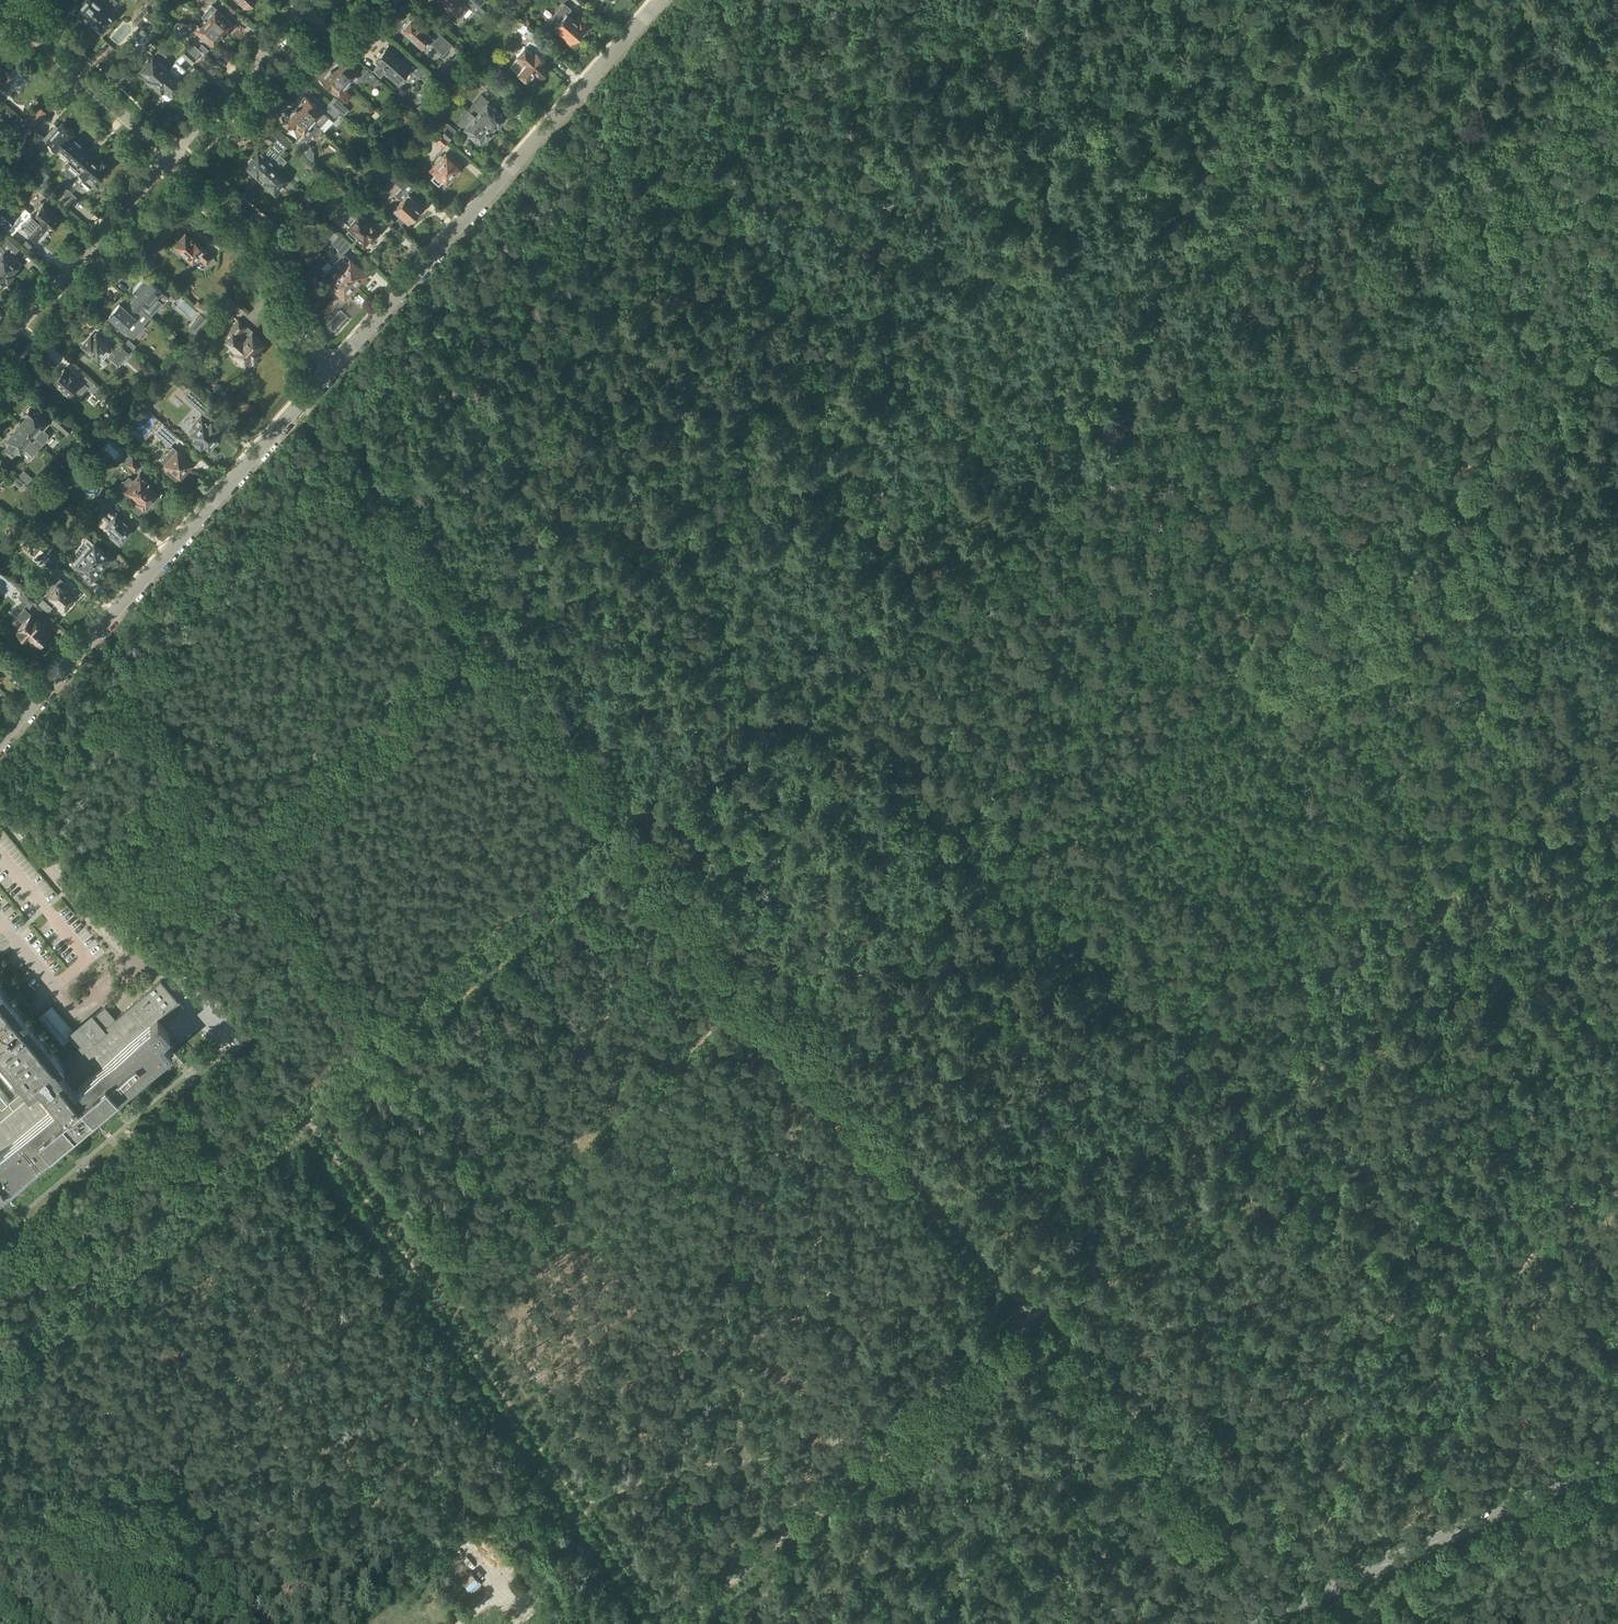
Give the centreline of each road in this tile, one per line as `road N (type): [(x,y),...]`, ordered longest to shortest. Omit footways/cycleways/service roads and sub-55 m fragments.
road 1 (track): [(0,1362),(263,1129),(1394,174)]
road 2 (track): [(1212,1538),(299,407)]
road 3 (track): [(669,1623),(1617,765)]
road 4 (track): [(1617,306),(756,1037)]
road 5 (track): [(1216,646),(1387,799),(1508,924),(1536,967),(1540,1036),(1617,1178)]
road 6 (track): [(287,1109),(664,1623)]
road 7 (track): [(1207,1137),(1198,1112),(1171,1081),(1008,944),(776,696)]
road 8 (track): [(583,87),(1034,478)]
road 9 (residential): [(0,745),(333,370)]
road 10 (residential): [(333,370),(661,0)]
road 11 (track): [(77,658),(375,1034)]
road 12 (track): [(1336,1471),(1475,1330),(1547,1224),(1617,1154)]
road 13 (primary): [(1617,1458),(1247,1623)]
road 14 (track): [(1210,249),(927,0)]
road 15 (residential): [(333,370),(304,342),(270,247),(172,158)]
road 16 (track): [(1394,174),(1600,0)]
road 17 (track): [(1193,0),(1388,179)]
road 18 (residential): [(172,158),(0,353)]
road 19 (track): [(1394,174),(1576,342)]
road 20 (residential): [(172,158),(10,10)]
road 21 (residential): [(313,0),(172,158)]
road 22 (track): [(1348,1504),(1238,1542),(1212,1538)]
road 23 (track): [(165,765),(82,854)]

